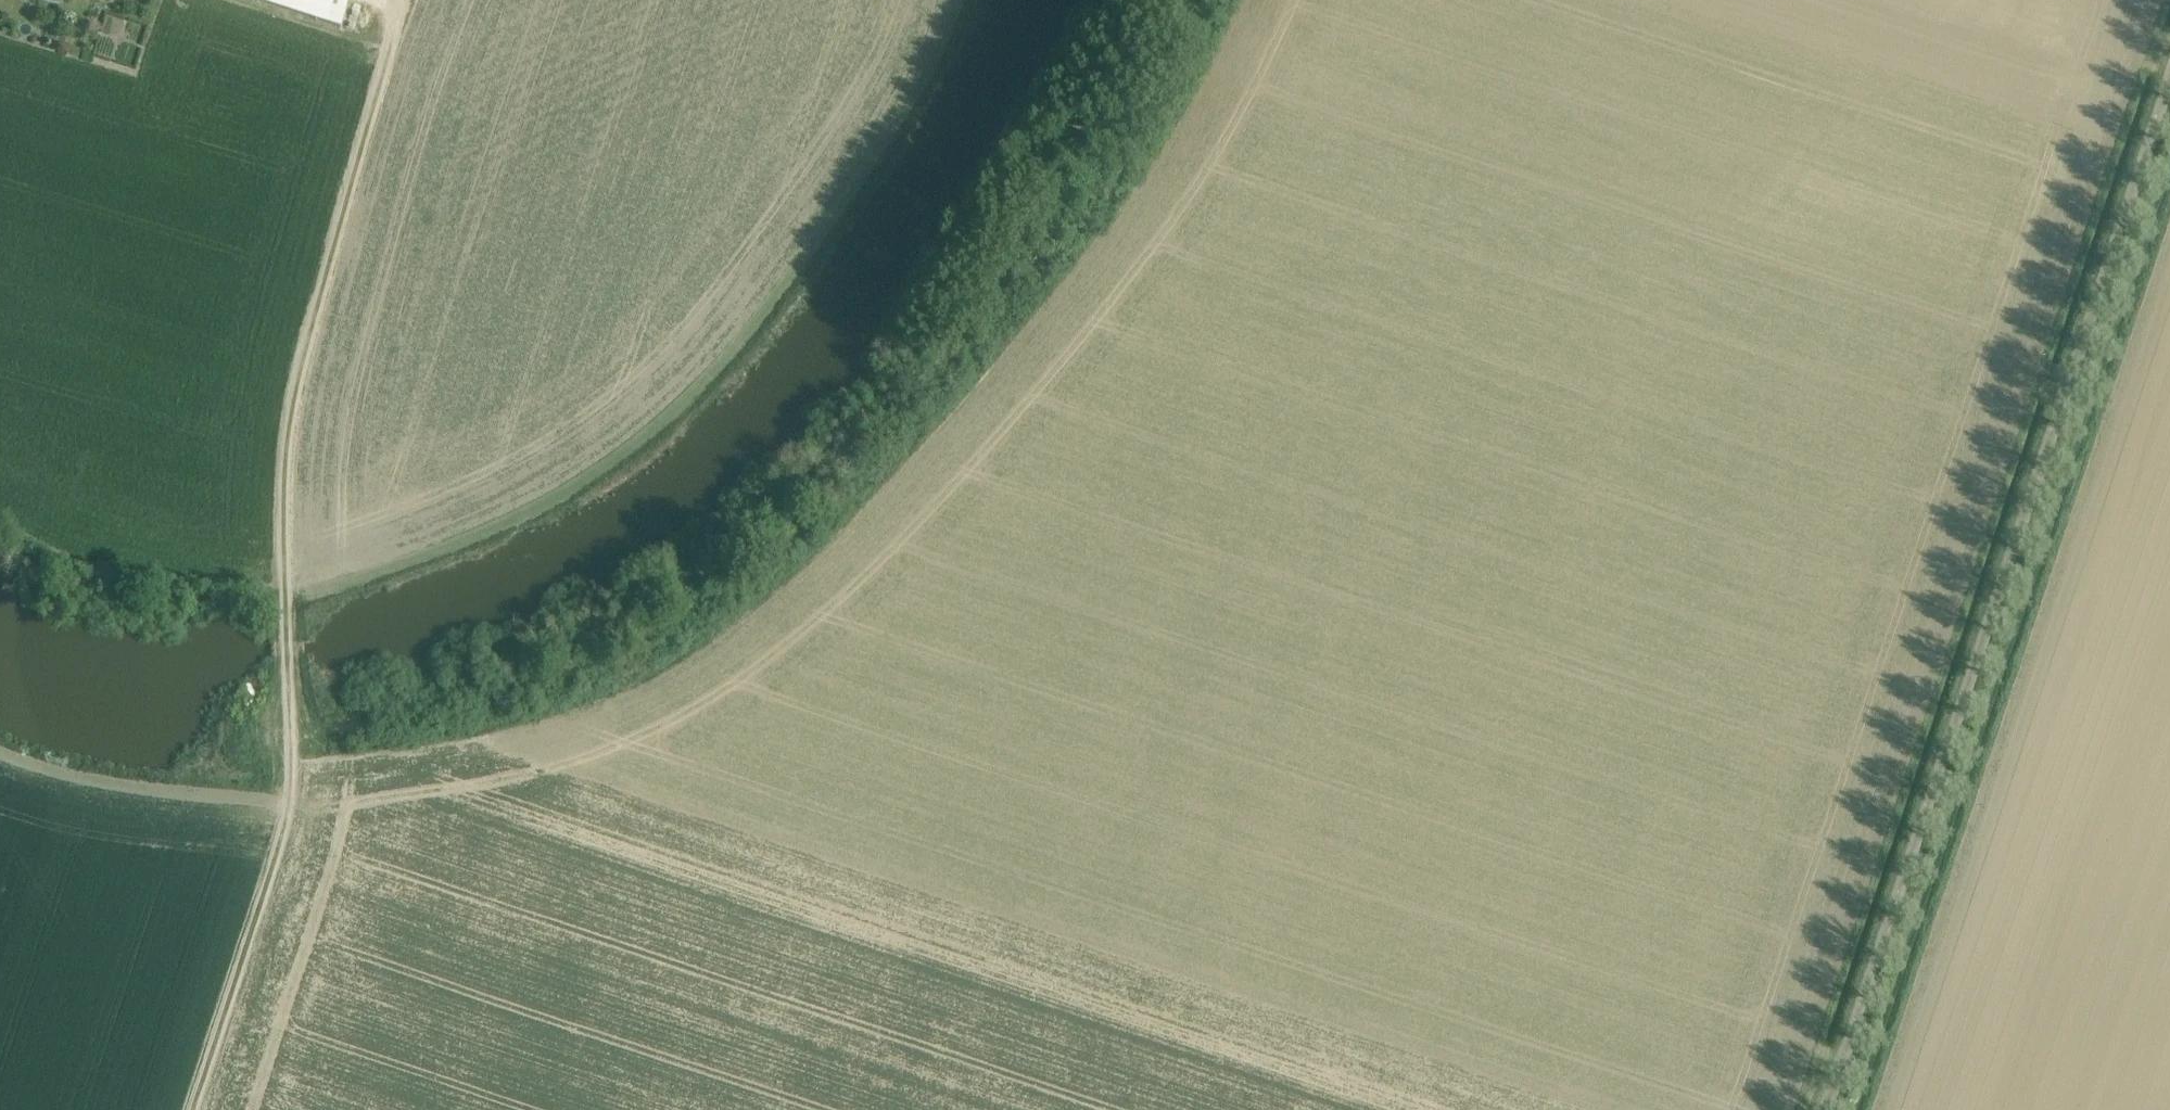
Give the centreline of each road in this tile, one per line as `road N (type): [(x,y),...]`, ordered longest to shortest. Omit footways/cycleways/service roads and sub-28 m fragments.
road 1 (track): [(188,1109),(280,804),(284,428),(296,358),(392,55)]
road 2 (unclassified): [(1828,1109),(2169,83)]

